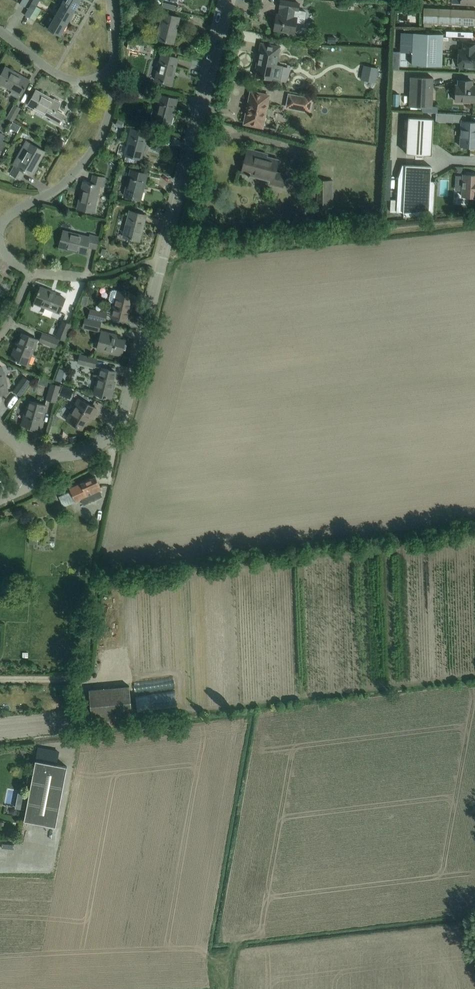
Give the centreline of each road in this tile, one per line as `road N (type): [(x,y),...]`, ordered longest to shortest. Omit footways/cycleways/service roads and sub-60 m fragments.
road 1 (unclassified): [(33,459),(73,457),(123,406),(228,0)]
road 2 (residential): [(0,225),(72,177),(100,140),(116,71)]
road 3 (residential): [(116,71),(70,78),(0,30)]

